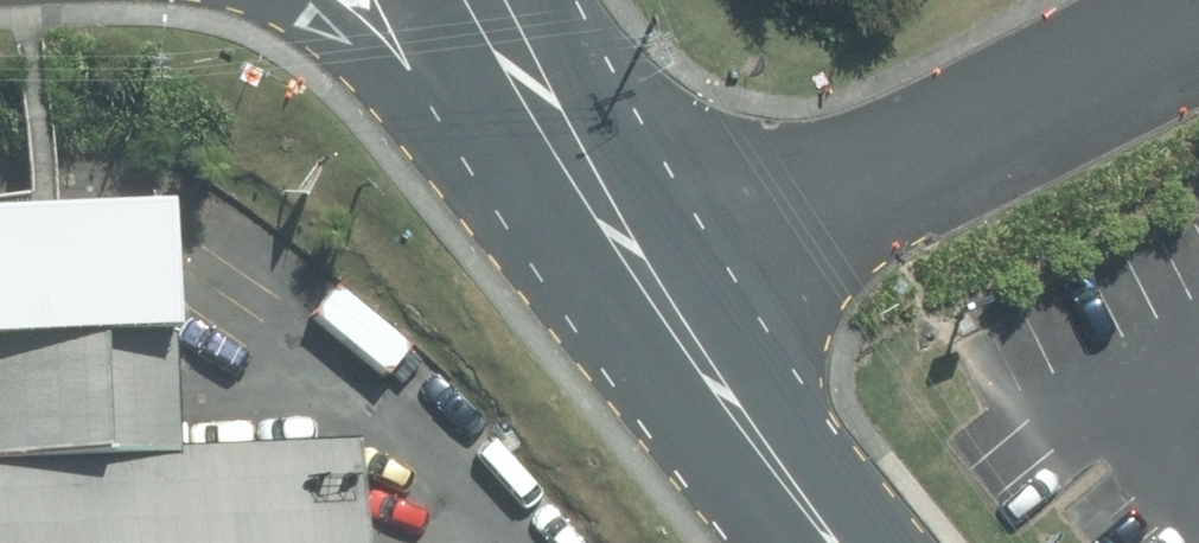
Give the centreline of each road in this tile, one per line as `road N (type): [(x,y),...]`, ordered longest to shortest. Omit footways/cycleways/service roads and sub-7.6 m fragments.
road 1 (unclassified): [(656,284),(1198,18)]
road 2 (secondary): [(656,284),(856,542)]
road 3 (secondary): [(574,159),(336,12),(302,0)]
road 4 (secondary): [(478,0),(574,159)]
road 5 (secondary): [(574,159),(656,284)]

